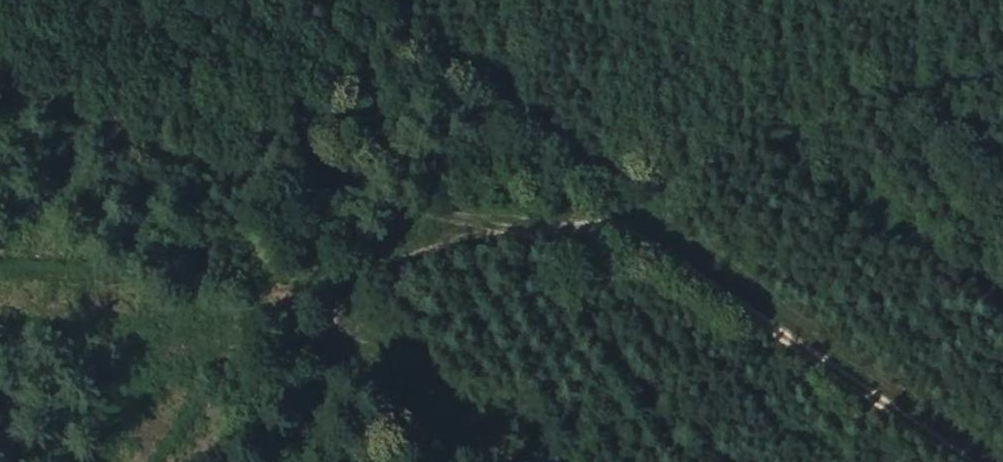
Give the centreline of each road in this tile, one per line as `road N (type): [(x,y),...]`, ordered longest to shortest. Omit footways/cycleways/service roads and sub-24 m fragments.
road 1 (track): [(988,461),(727,283),(644,242),(524,219),(407,212),(254,188),(0,86)]
road 2 (track): [(727,283),(273,0)]

